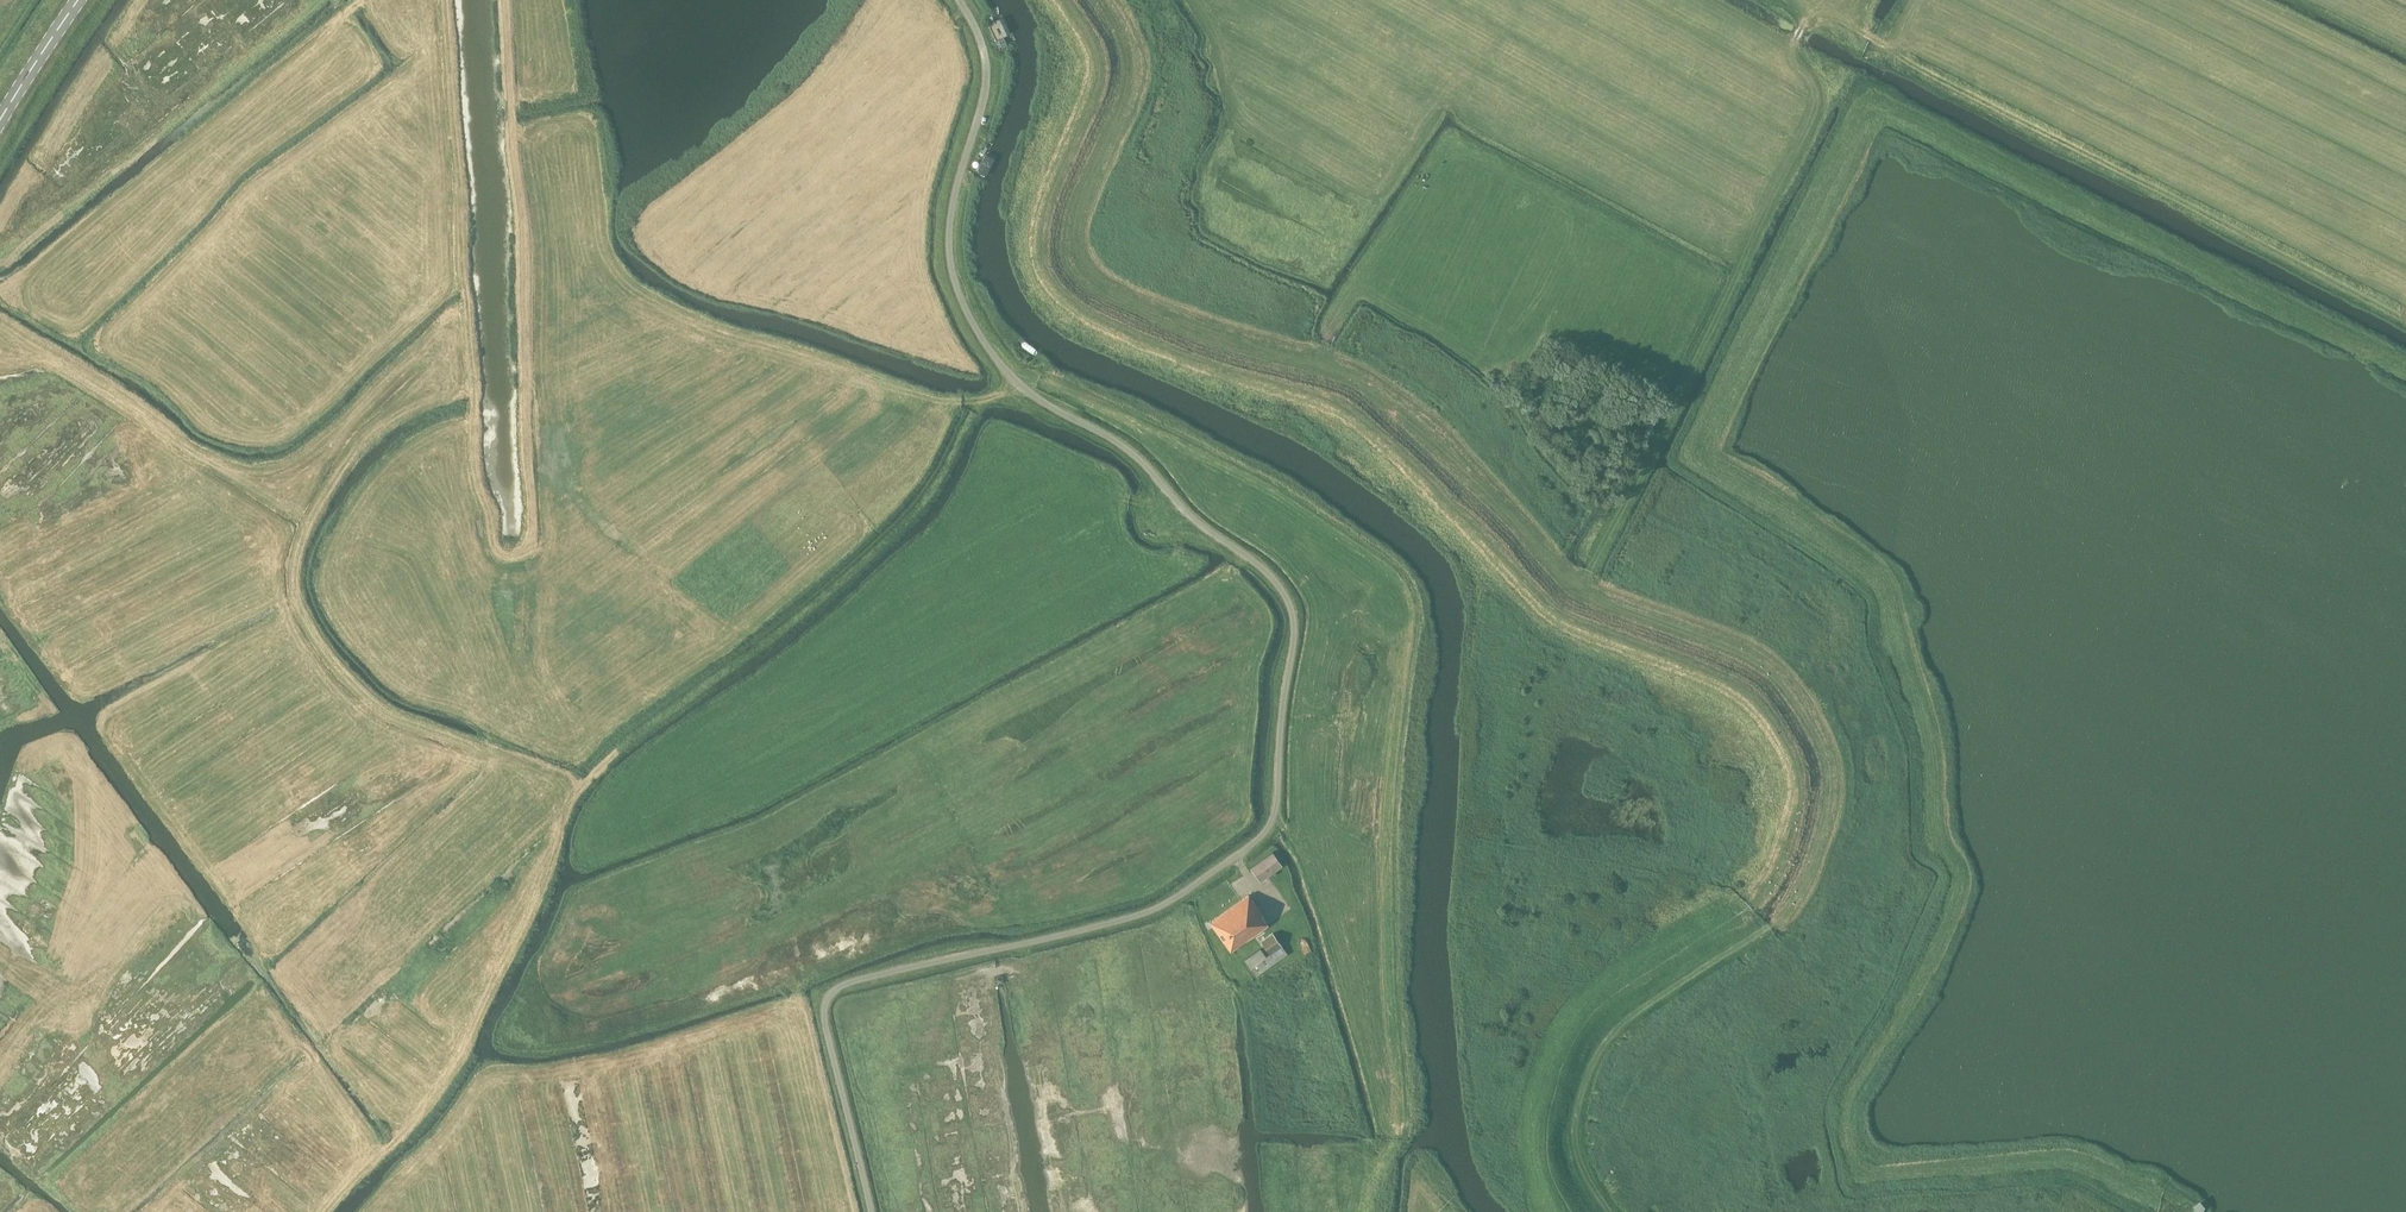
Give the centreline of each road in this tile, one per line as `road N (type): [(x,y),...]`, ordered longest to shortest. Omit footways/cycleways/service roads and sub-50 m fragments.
road 1 (unclassified): [(870,1211),(826,1026),(834,994),(1150,914),(1264,837),(1276,815),(1294,642),(1292,608),(1271,575),(1197,523),(1135,456),(1023,388),(971,320),(954,278),(950,231),(988,78),(977,31),(958,0)]
road 2 (track): [(1768,926),(1643,1008),(1596,1059),(1581,1096),(1575,1147),(1606,1211)]
road 3 (tertiary): [(0,118),(78,0)]

